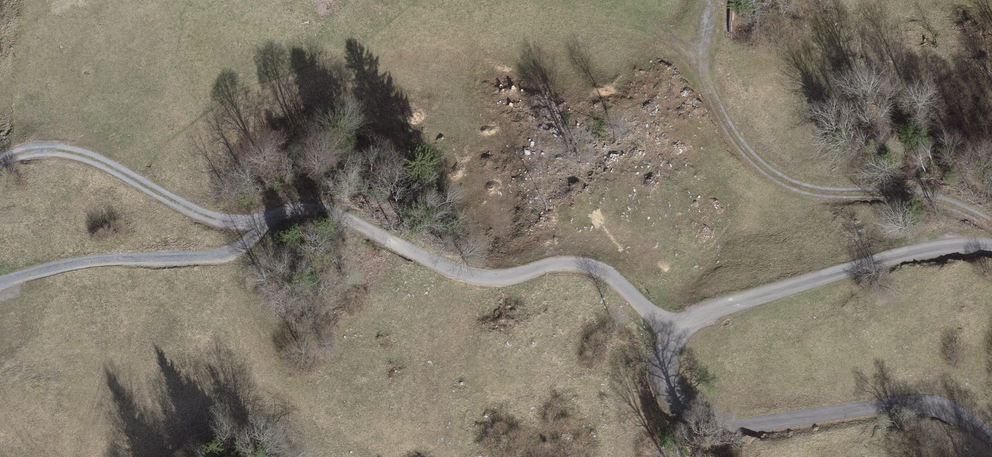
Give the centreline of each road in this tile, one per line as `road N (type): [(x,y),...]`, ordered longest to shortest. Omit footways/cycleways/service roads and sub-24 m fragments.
road 1 (unclassified): [(991,438),(934,407),(715,420),(676,393),(667,364),(676,336),(718,308),(894,257),(991,246)]
road 2 (track): [(991,227),(923,196),(813,192),(764,169),(731,134),(701,70),(709,0)]
road 3 (track): [(142,183),(71,154),(39,151),(0,165)]
road 4 (track): [(271,218),(210,217),(142,183)]

